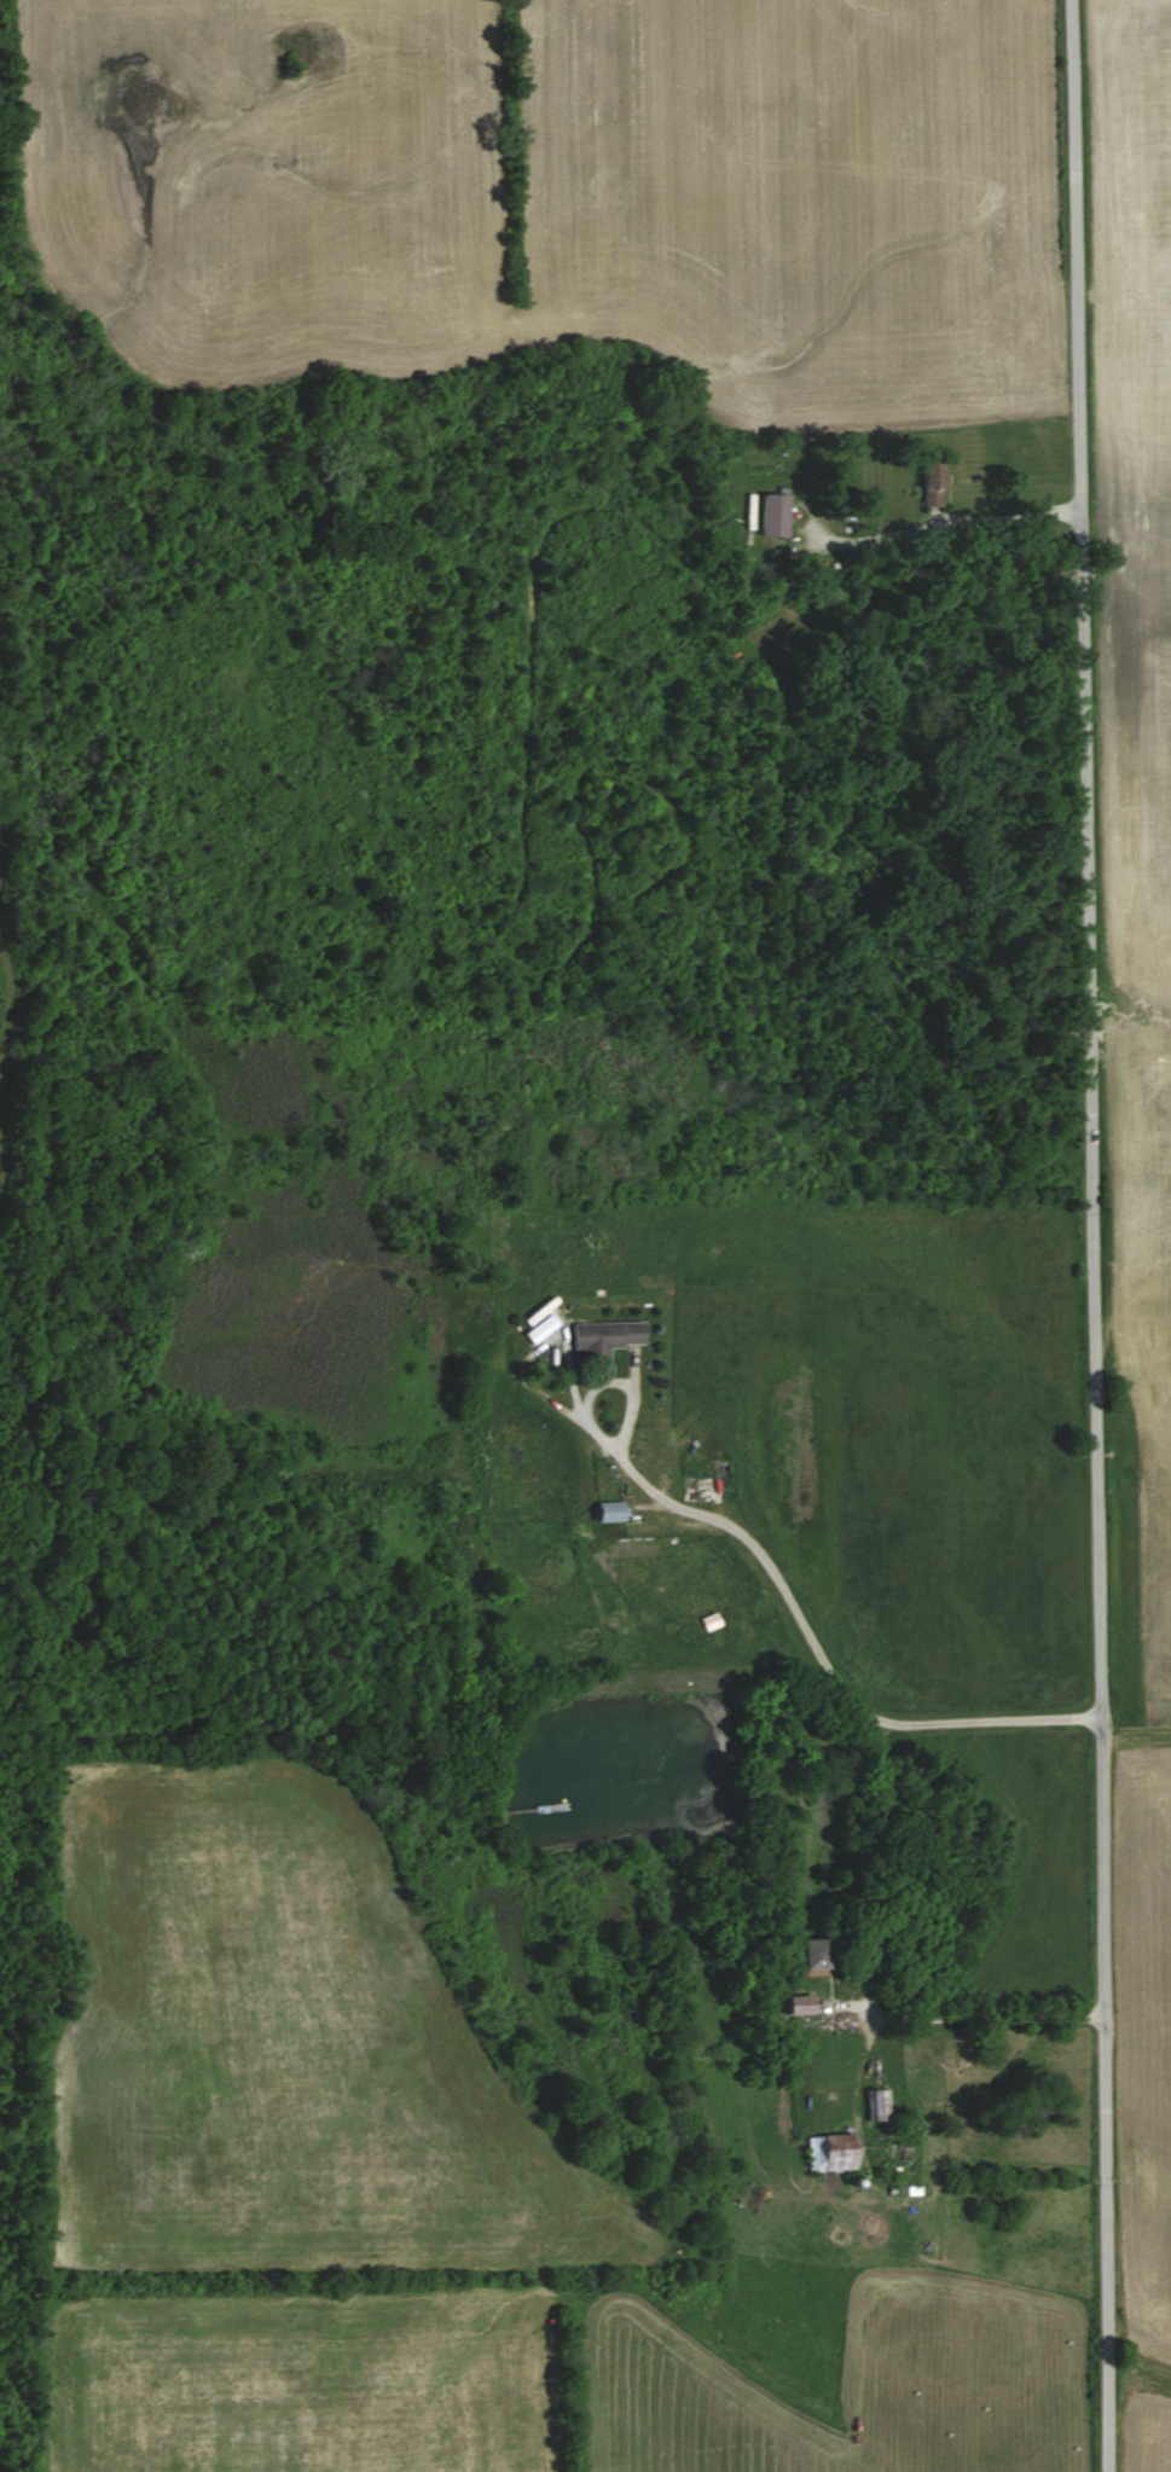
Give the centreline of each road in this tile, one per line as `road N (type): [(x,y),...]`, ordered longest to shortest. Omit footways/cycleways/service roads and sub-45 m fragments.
road 1 (tertiary): [(1072,0),(1109,2471)]

